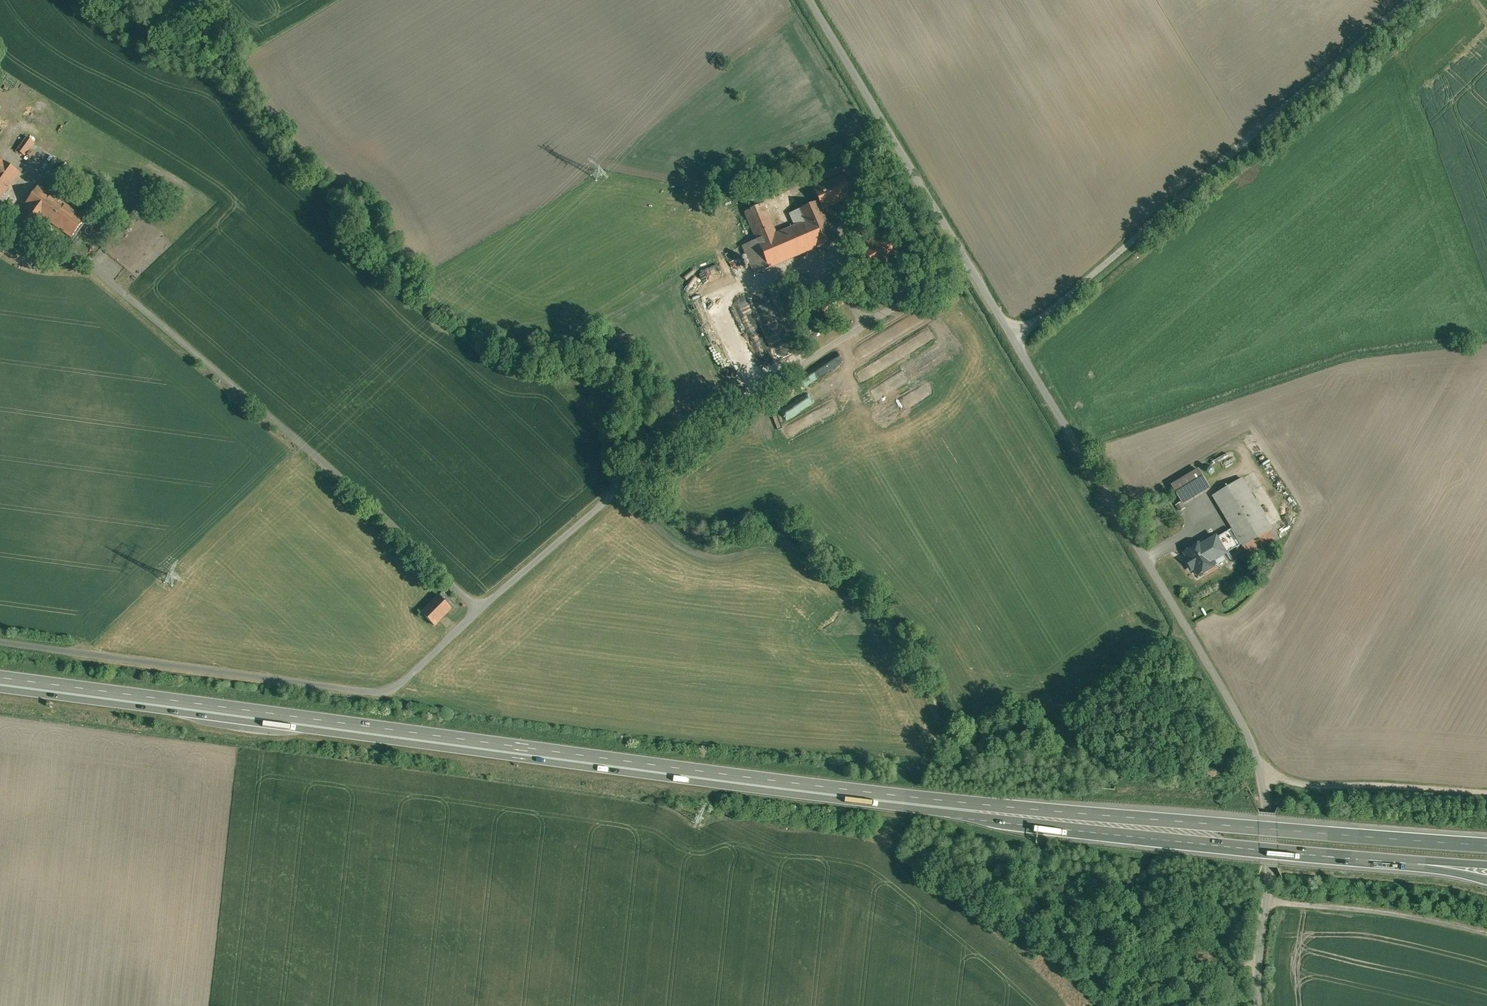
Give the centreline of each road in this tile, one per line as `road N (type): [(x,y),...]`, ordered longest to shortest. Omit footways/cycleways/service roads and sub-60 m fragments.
road 1 (unclassified): [(0,638),(387,686),(642,463),(969,267)]
road 2 (trunk): [(0,683),(956,808)]
road 3 (unclassified): [(1259,1005),(1268,804),(1261,769),(1227,696),(1012,336)]
road 4 (trunk): [(1486,847),(956,808)]
road 5 (unclassified): [(1411,0),(1048,313),(1012,336)]
road 6 (trunk): [(956,808),(1418,861)]
road 7 (unclassified): [(809,0),(969,267)]
road 8 (track): [(1264,892),(1486,932)]
road 9 (track): [(1262,779),(1486,793)]

